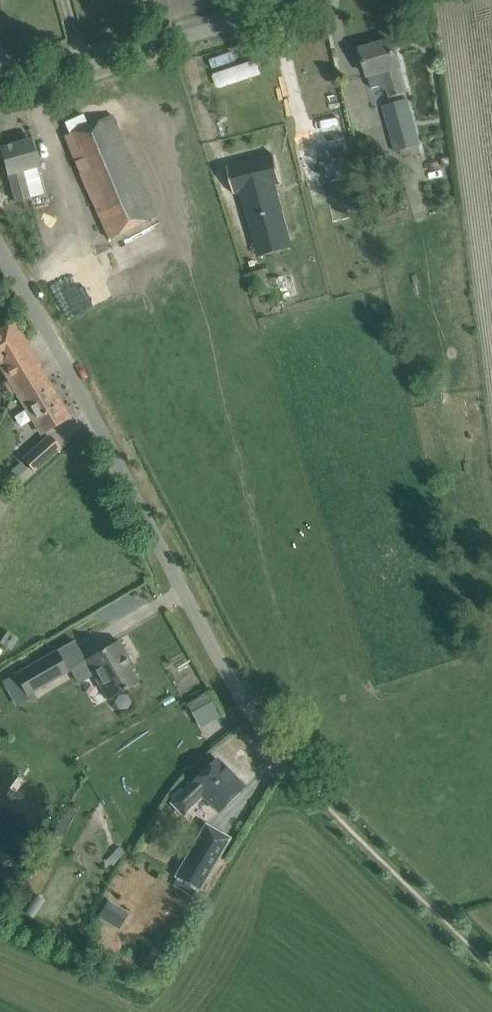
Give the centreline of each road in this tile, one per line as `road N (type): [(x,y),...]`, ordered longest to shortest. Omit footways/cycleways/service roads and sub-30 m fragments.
road 1 (unclassified): [(293,769),(211,643),(0,243)]
road 2 (unclassified): [(0,85),(302,0)]

